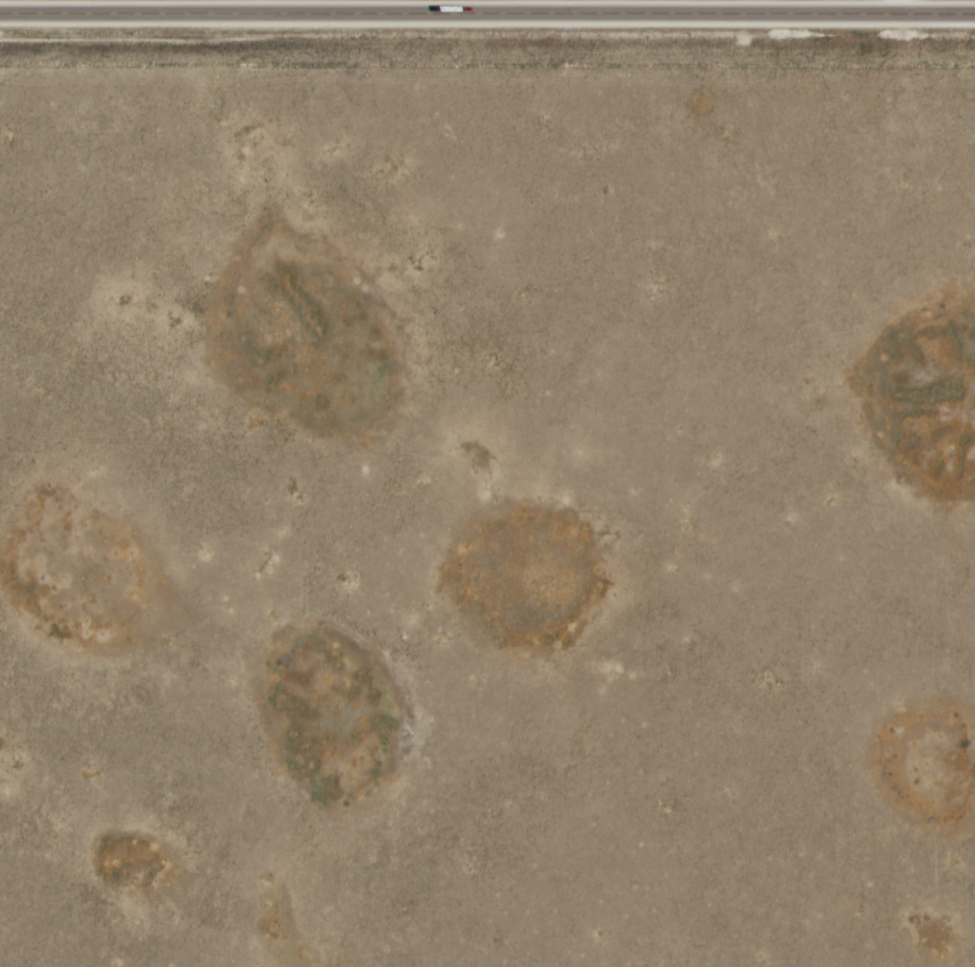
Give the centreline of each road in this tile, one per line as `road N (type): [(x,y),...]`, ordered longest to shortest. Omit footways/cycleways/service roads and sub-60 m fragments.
road 1 (primary): [(974,17),(0,16)]

